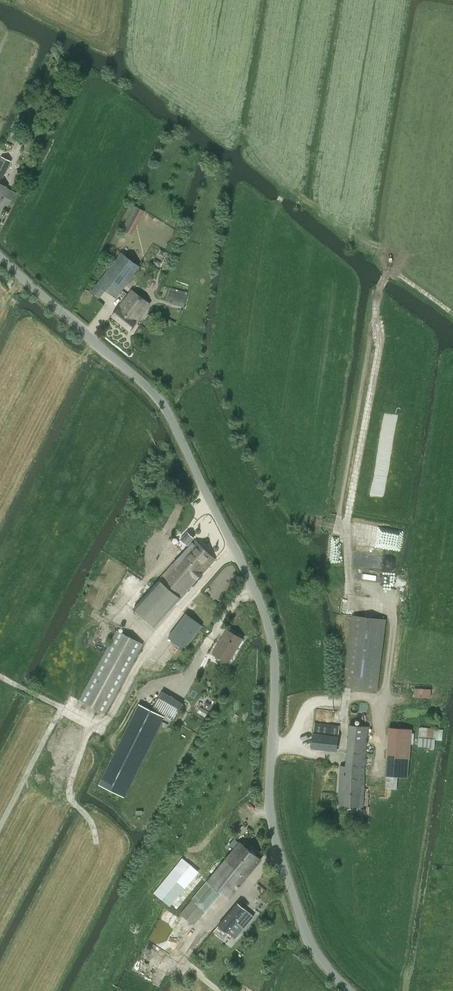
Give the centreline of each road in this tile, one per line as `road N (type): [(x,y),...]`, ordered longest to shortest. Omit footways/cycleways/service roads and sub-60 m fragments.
road 1 (unclassified): [(353,990),(302,929),(277,846),(272,666),(255,584),(152,389),(0,255)]

